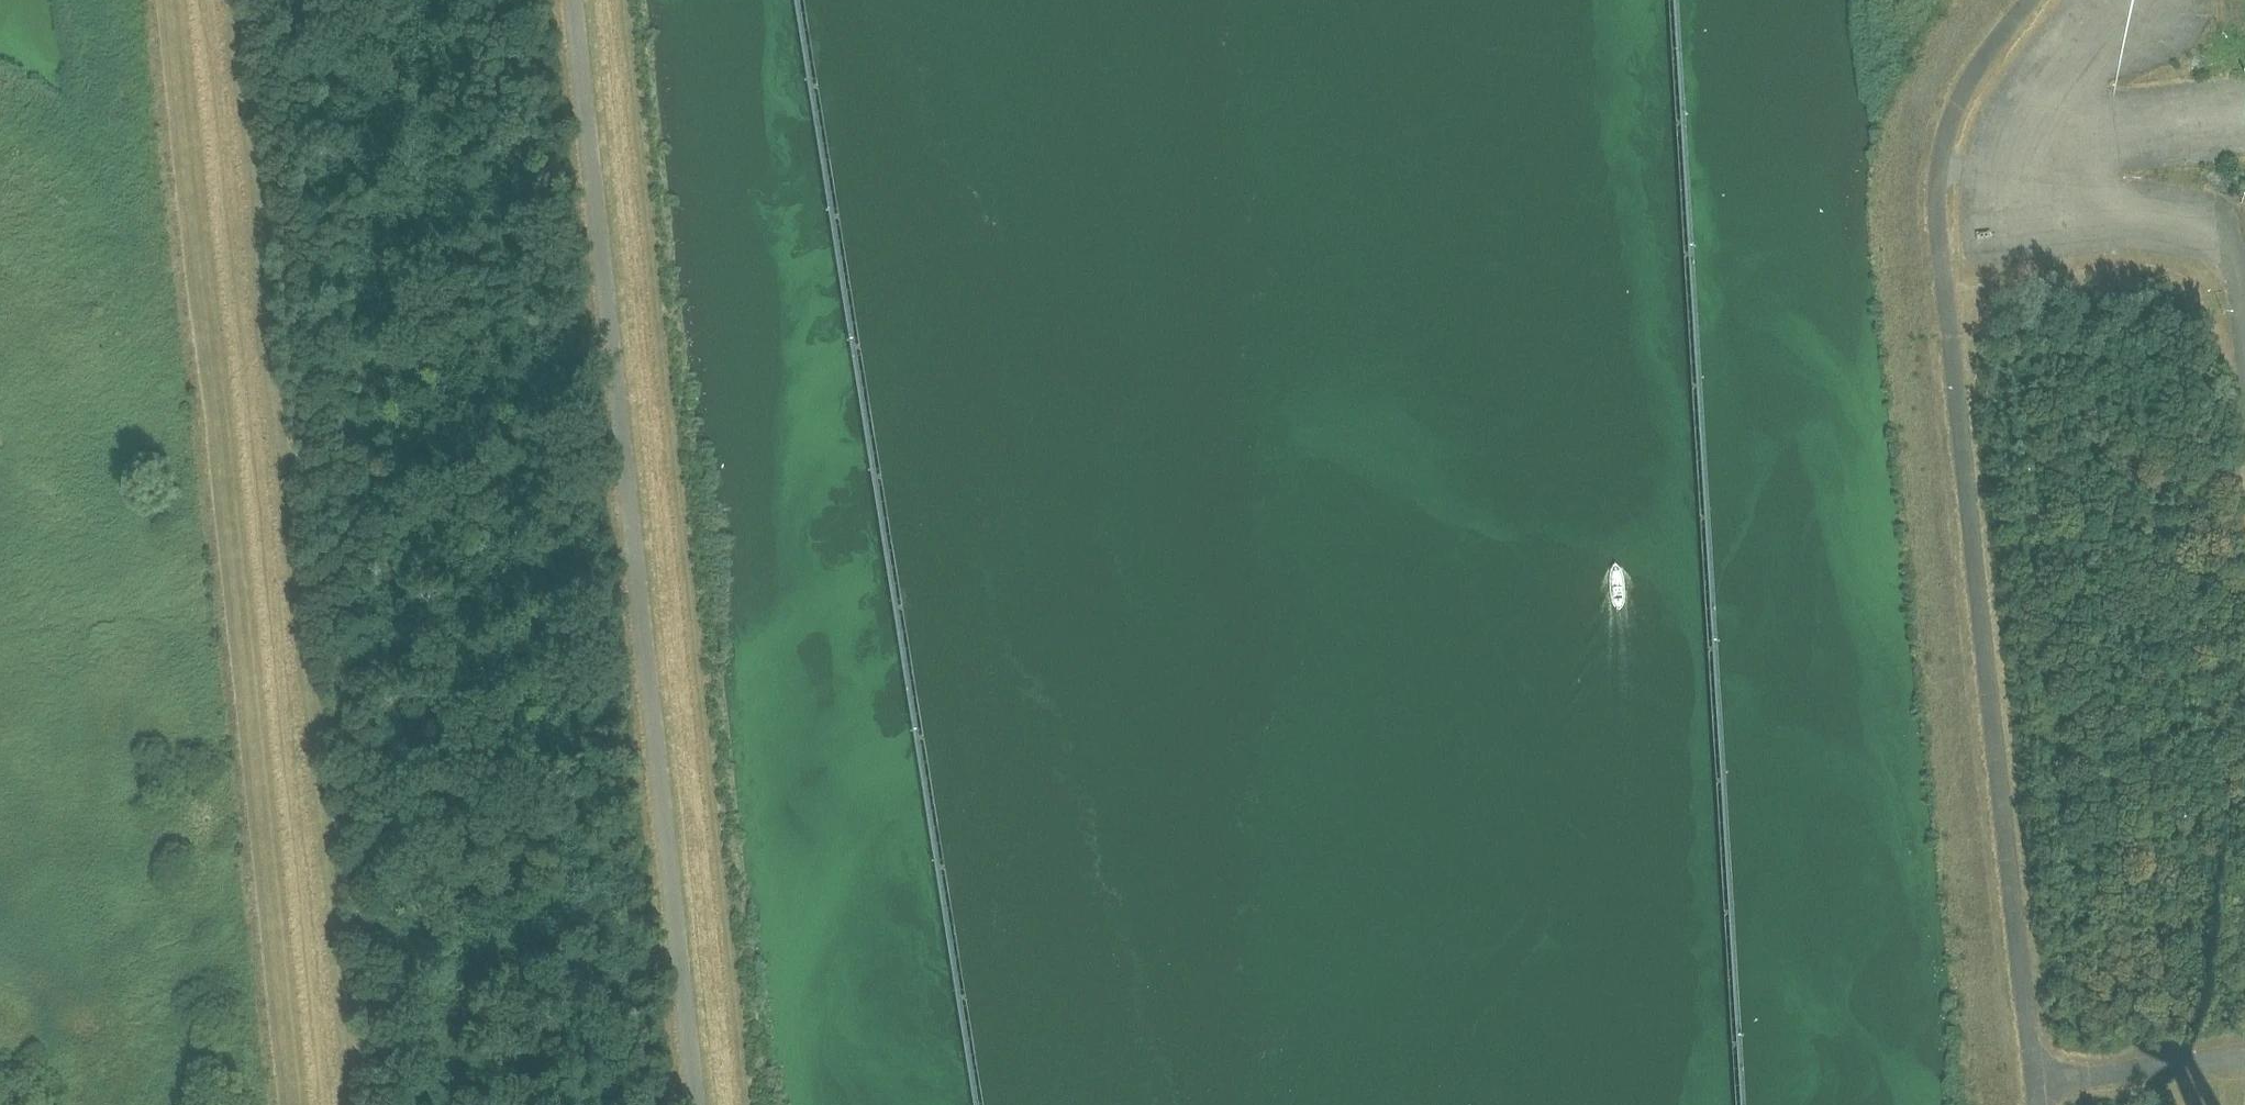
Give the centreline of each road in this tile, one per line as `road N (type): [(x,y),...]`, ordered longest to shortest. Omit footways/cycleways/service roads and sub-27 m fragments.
road 1 (unclassified): [(699,1104),(571,0)]
road 2 (unclassified): [(2043,1071),(1947,300),(1939,168),(1958,109),(2032,0)]
road 3 (unclassified): [(2043,1071),(2244,1050)]

